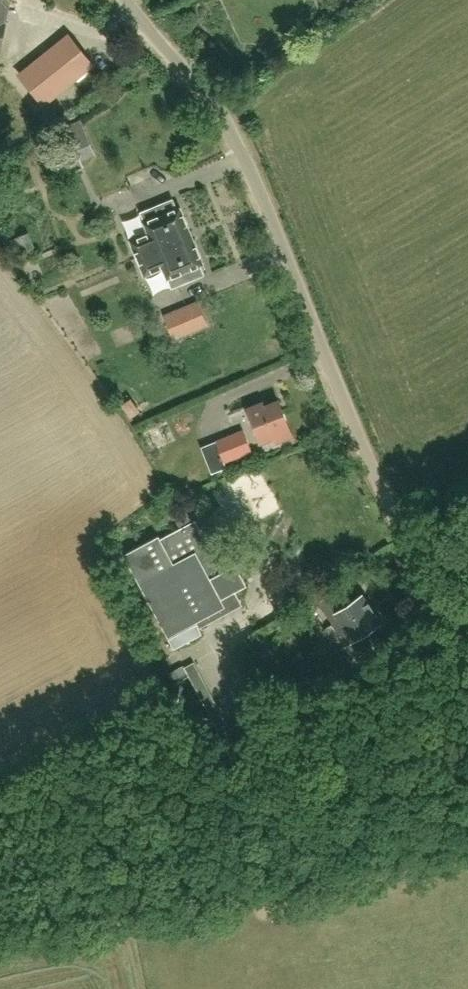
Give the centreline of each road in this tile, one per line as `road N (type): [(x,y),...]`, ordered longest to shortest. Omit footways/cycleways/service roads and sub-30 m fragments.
road 1 (unclassified): [(442,605),(398,524),(228,123),(125,0)]
road 2 (unclassified): [(0,898),(442,605)]

